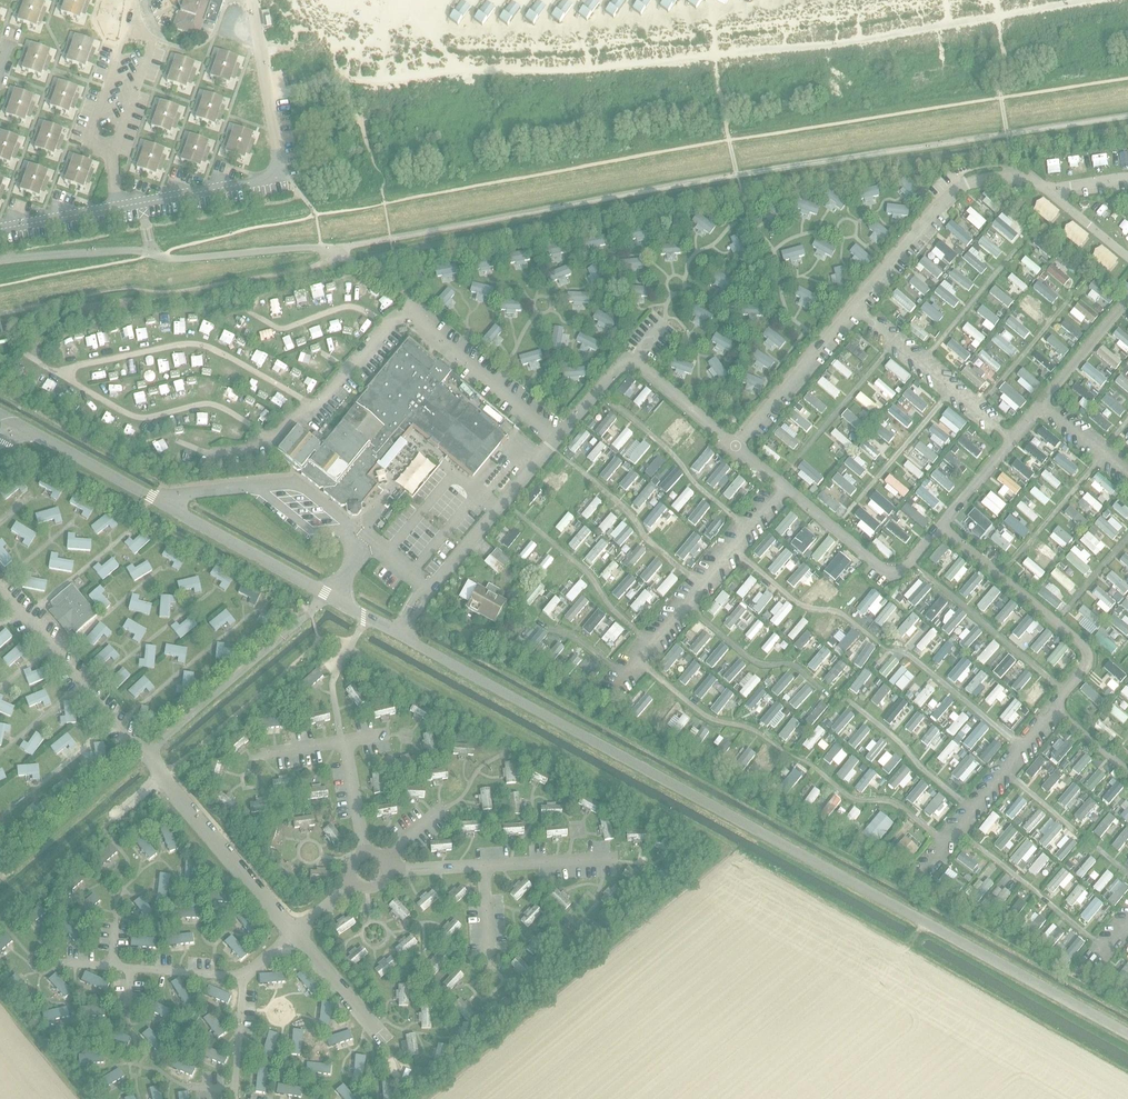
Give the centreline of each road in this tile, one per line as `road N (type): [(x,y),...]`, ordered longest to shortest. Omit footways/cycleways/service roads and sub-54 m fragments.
road 1 (unclassified): [(1127,1036),(400,635)]
road 2 (unclassified): [(400,635),(27,430)]
road 3 (track): [(636,660),(707,716),(756,731),(854,799),(900,806),(942,841)]
road 4 (unclassified): [(336,251),(172,258),(137,250),(0,260)]
road 5 (track): [(14,310),(131,287),(174,293),(326,263),(336,251)]
road 6 (track): [(650,643),(610,608),(582,567),(515,510)]
road 7 (track): [(954,827),(1101,946)]
road 8 (track): [(607,400),(747,527)]
road 9 (track): [(699,585),(563,457)]
road 10 (track): [(924,573),(1062,689)]
road 11 (track): [(831,697),(800,669),(753,660),(683,604)]
road 12 (track): [(876,641),(839,613),(793,600),(731,547)]
road 13 (track): [(787,472),(898,338)]
road 14 (track): [(843,518),(955,386)]
road 15 (track): [(847,699),(970,808)]
road 16 (track): [(890,650),(913,657),(1020,747)]
road 17 (track): [(923,360),(1017,247)]
road 18 (track): [(980,406),(1068,299)]
road 19 (track): [(1013,561),(1103,457)]

